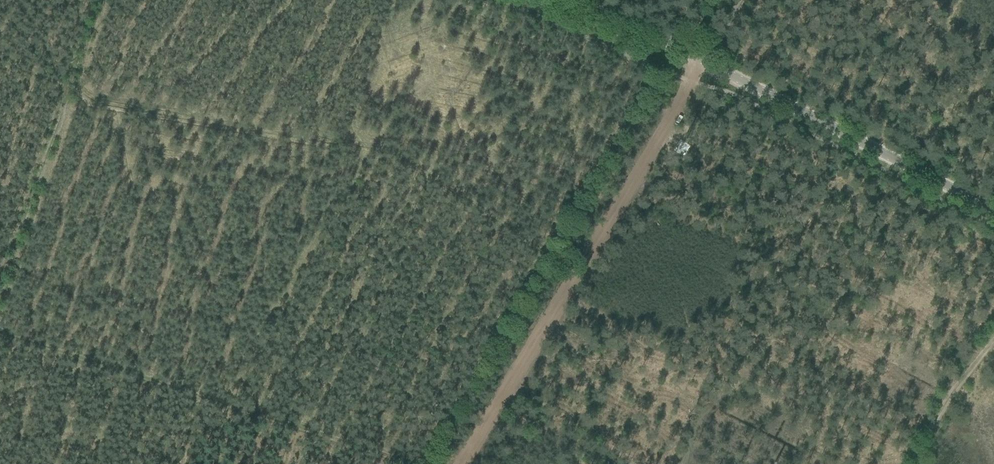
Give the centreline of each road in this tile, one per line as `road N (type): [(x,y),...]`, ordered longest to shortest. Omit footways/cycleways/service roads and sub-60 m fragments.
road 1 (track): [(0,342),(421,463),(670,43)]
road 2 (track): [(459,463),(704,60)]
road 3 (tertiary): [(993,209),(573,0)]
road 4 (track): [(911,463),(951,390),(993,338)]

